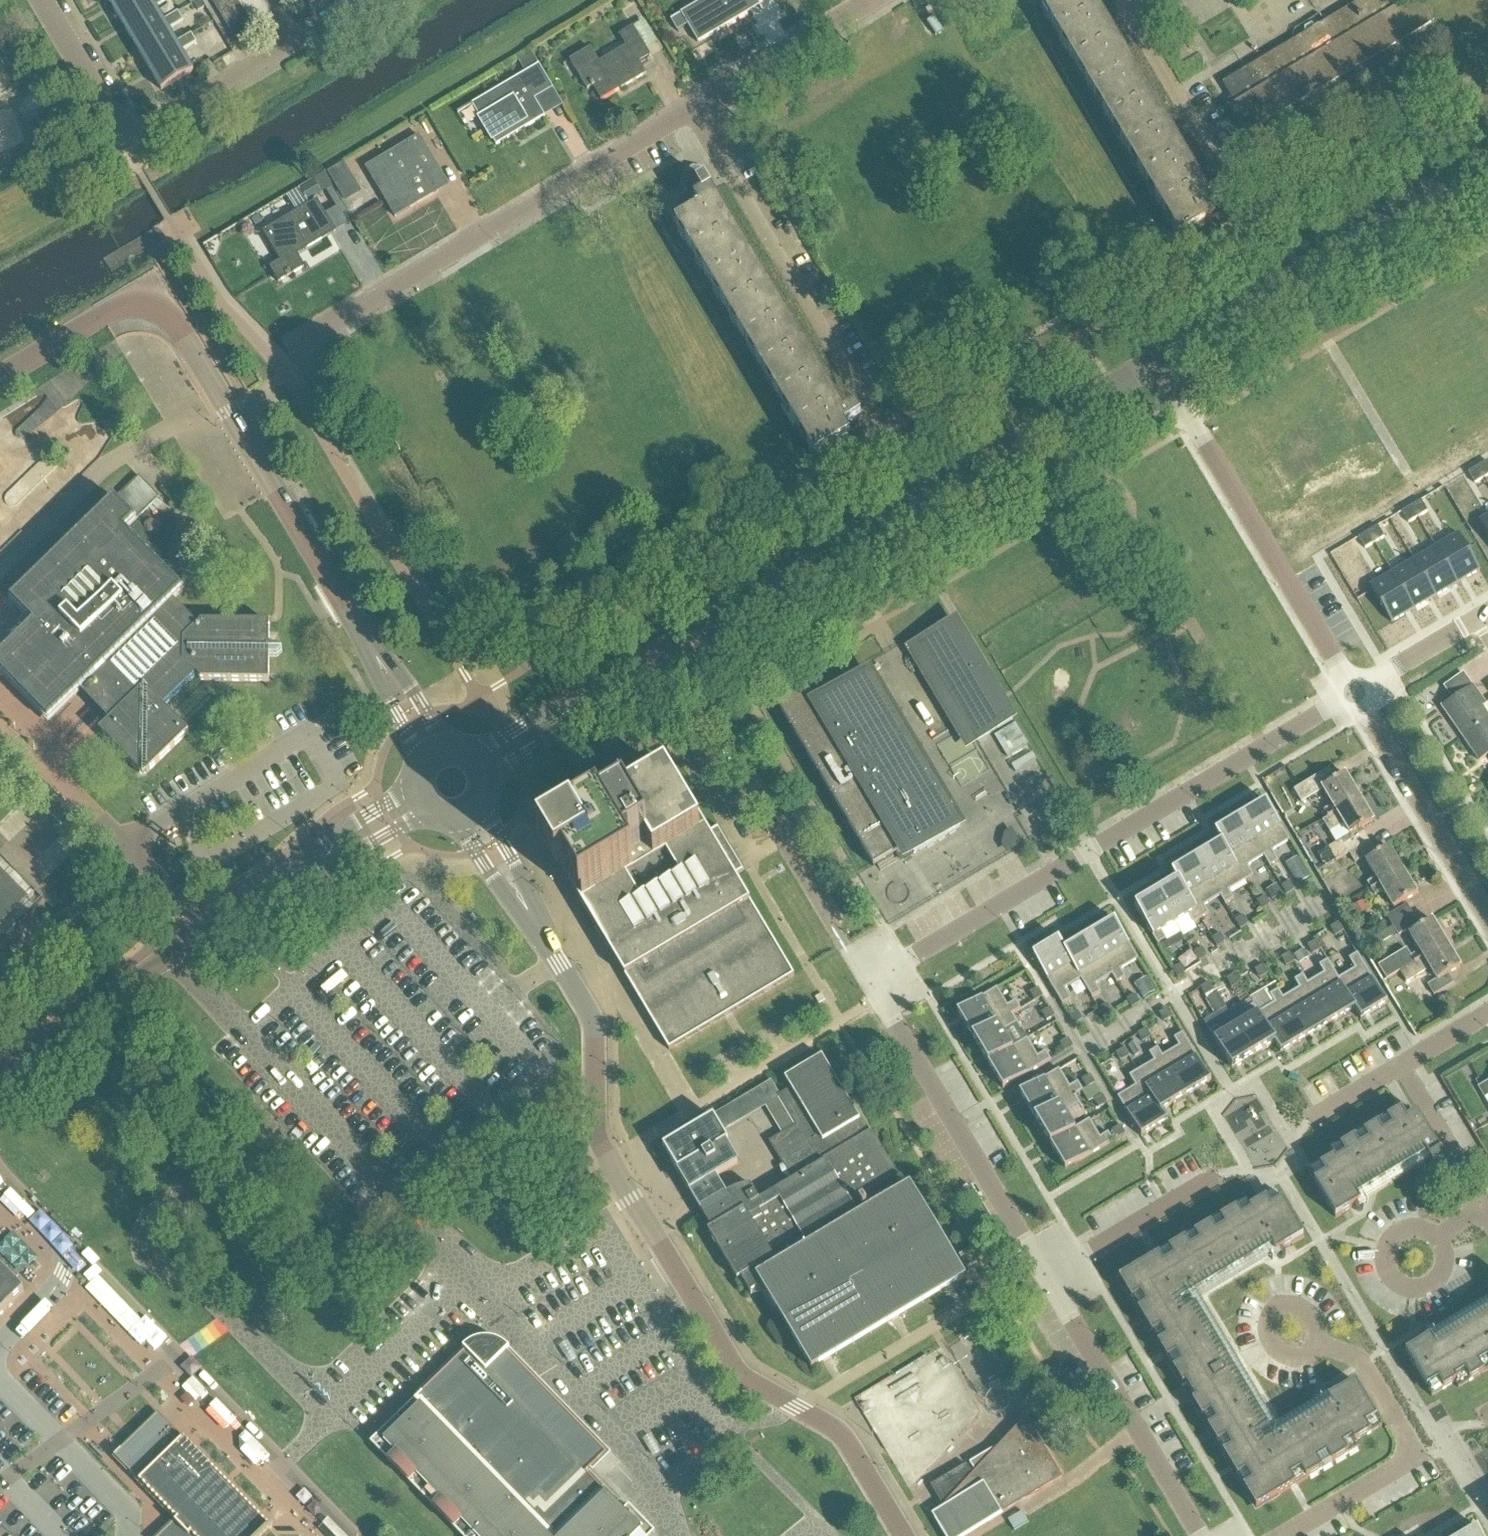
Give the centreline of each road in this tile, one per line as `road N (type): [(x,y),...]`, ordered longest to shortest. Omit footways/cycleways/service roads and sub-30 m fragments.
road 1 (tertiary): [(905,1535),(845,1435),(742,1378),(635,1202),(598,1140),(595,1025),(470,814)]
road 2 (tertiary): [(432,752),(180,330),(155,310),(122,307),(0,380)]
road 3 (tertiary): [(674,650),(1159,364)]
road 4 (residential): [(871,984),(1353,696)]
road 5 (unclassified): [(473,1283),(166,953)]
road 6 (residential): [(336,323),(687,117)]
road 7 (residential): [(871,984),(674,650)]
road 8 (residential): [(1159,364),(1353,696)]
road 9 (tertiary): [(1159,364),(1487,165)]
road 10 (residential): [(346,1535),(83,1262)]
road 11 (residential): [(299,44),(162,127),(138,133),(117,121),(45,0)]
road 12 (residential): [(1042,1279),(871,984)]
road 13 (residential): [(673,1535),(663,1495),(473,1283)]
road 14 (residential): [(849,394),(687,117)]
road 15 (residential): [(1203,1535),(1042,1279)]
road 16 (unclassified): [(0,713),(205,926)]
road 17 (residential): [(1487,920),(1353,696)]
road 18 (residential): [(421,803),(205,926)]
road 19 (residential): [(687,117),(881,0)]
road 20 (tertiary): [(484,768),(674,650)]
road 21 (residential): [(1229,189),(1118,0)]
road 22 (residential): [(0,1081),(166,953)]
road 23 (residential): [(1042,1279),(1220,1172)]
road 24 (residential): [(1438,1238),(1445,1251),(1439,1278),(1427,1287),(1399,1284),(1386,1259),(1389,1245),(1398,1234),(1426,1230)]
road 25 (residential): [(1400,1068),(1483,1210)]
road 26 (residential): [(1411,1455),(1361,1359),(1314,1346)]
road 27 (residential): [(1353,696),(1480,616)]
road 28 (residential): [(1288,1535),(1411,1455)]
road 29 (residential): [(1314,1346),(1286,1360),(1264,1338),(1278,1310),(1309,1315),(1317,1329)]
road 30 (residential): [(83,1262),(0,1174)]

